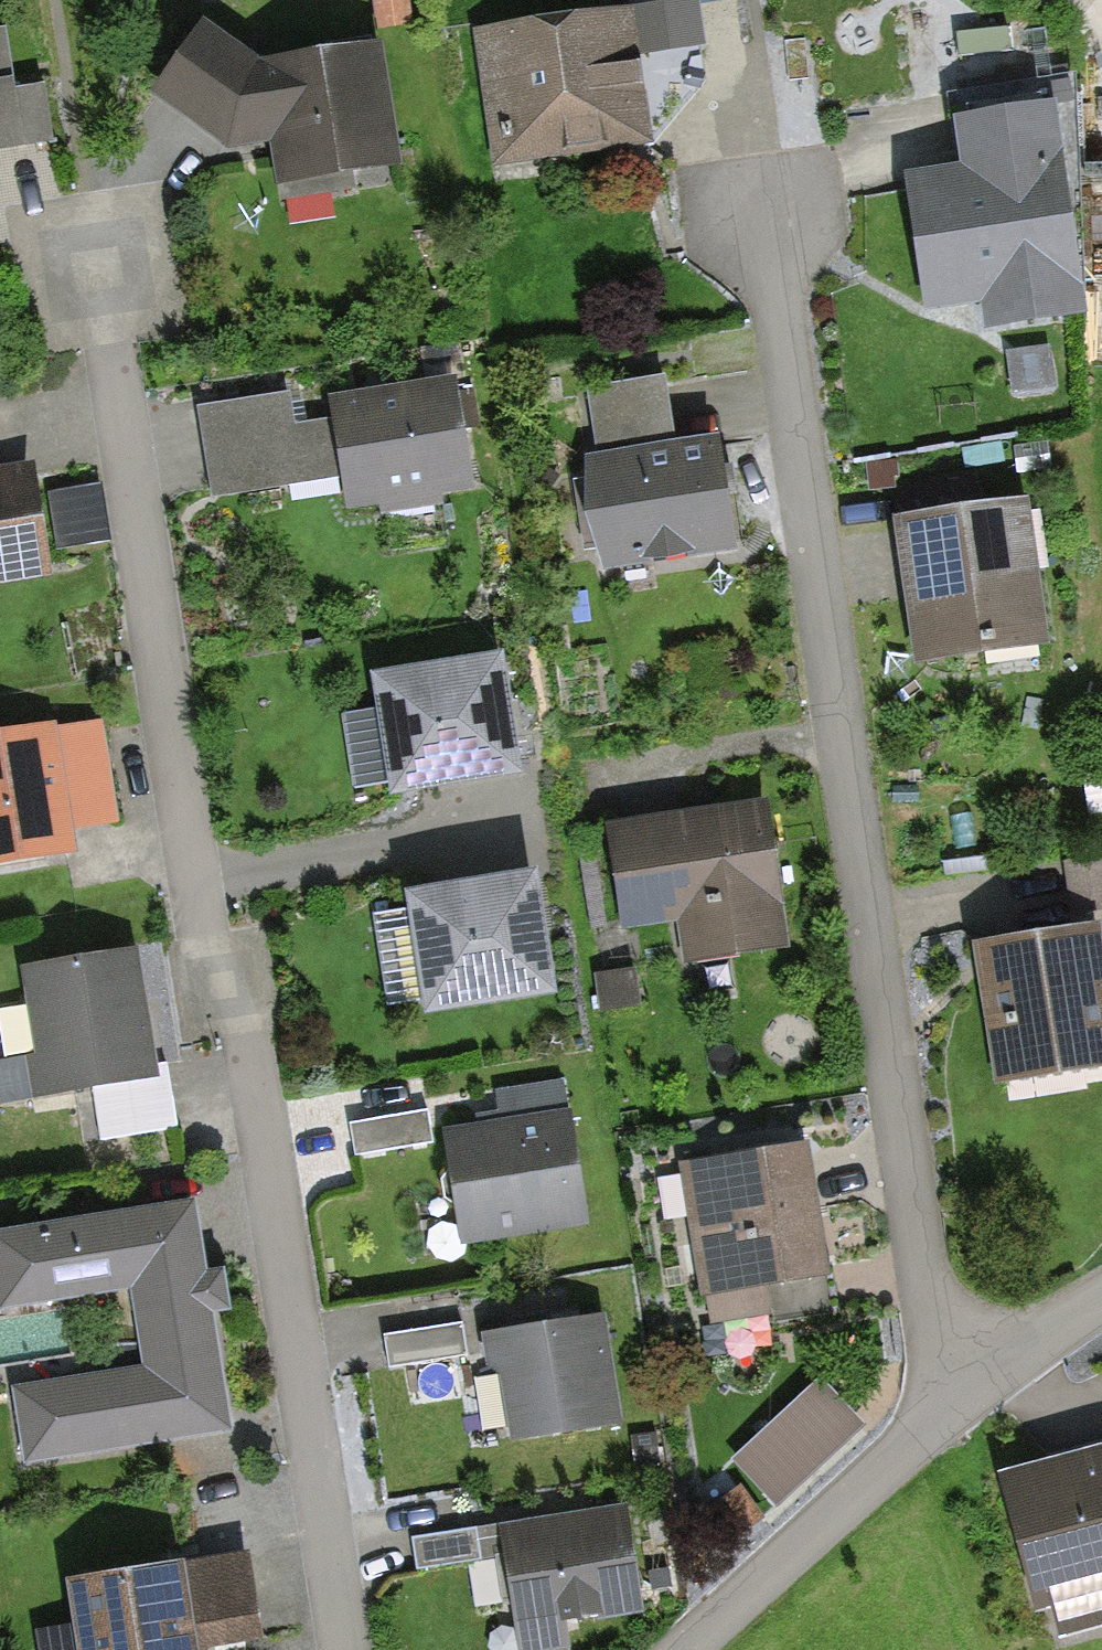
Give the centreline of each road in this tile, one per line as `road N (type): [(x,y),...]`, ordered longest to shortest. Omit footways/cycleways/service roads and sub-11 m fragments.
road 1 (residential): [(345,1649),(99,266)]
road 2 (residential): [(949,1413),(763,166)]
road 3 (unclassified): [(692,1649),(949,1413)]
road 4 (unclassified): [(949,1413),(1101,1302)]

